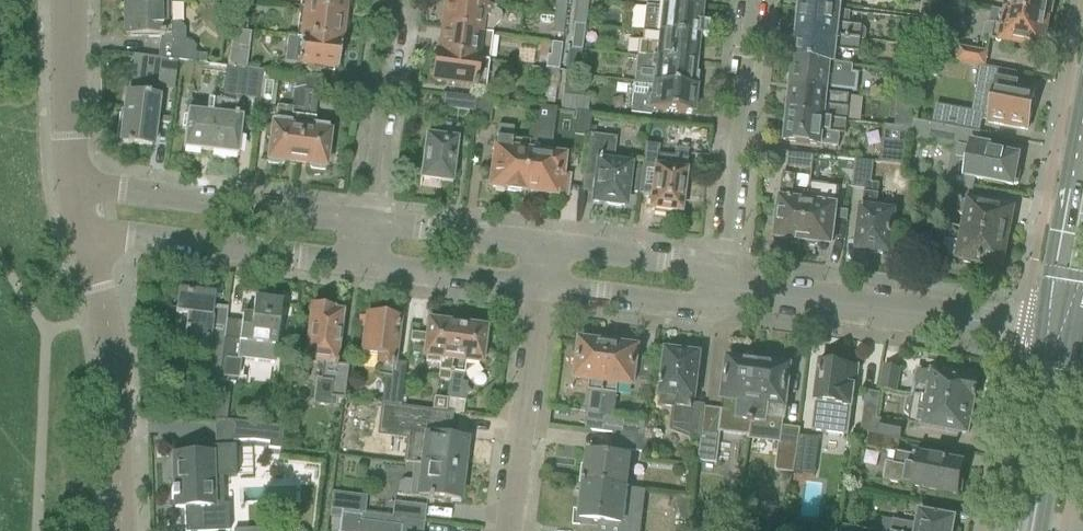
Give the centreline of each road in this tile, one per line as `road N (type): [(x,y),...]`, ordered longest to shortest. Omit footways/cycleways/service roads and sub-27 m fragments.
road 1 (unclassified): [(1062,332),(721,289)]
road 2 (unclassified): [(120,530),(107,332),(82,232)]
road 3 (unclassified): [(367,224),(72,186)]
road 4 (unclassified): [(756,0),(721,289)]
road 5 (unclassified): [(82,232),(361,266)]
road 6 (unclassified): [(506,530),(534,288)]
road 7 (unclassified): [(367,224),(393,0)]
road 8 (secondary): [(1062,332),(1024,530)]
road 9 (unclassified): [(534,288),(691,307),(721,289)]
road 10 (unclassified): [(721,289),(701,267),(540,246)]
road 11 (unclassified): [(72,186),(70,0)]
road 12 (unclassified): [(540,246),(367,224)]
road 13 (unclassified): [(361,266),(534,288)]

